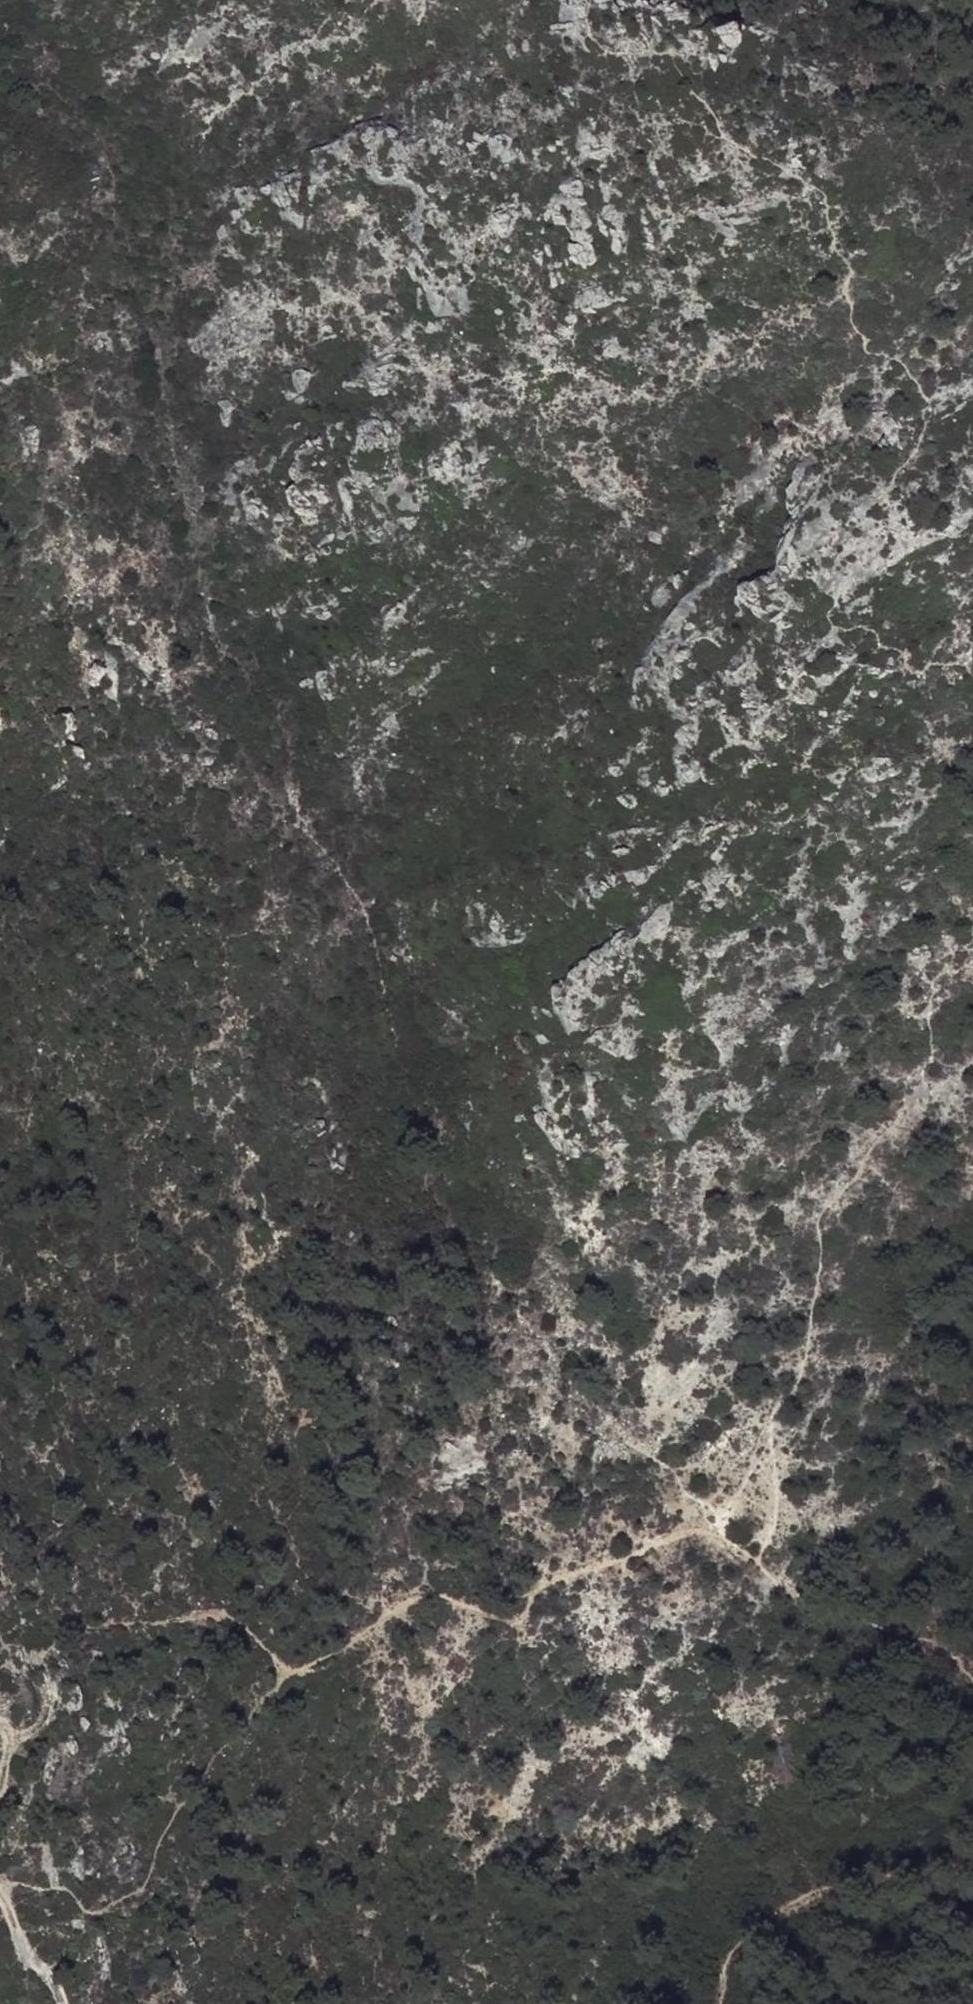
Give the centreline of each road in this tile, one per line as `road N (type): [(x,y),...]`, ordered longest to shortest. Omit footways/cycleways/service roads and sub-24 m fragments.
road 1 (track): [(61,2003),(0,1891)]

